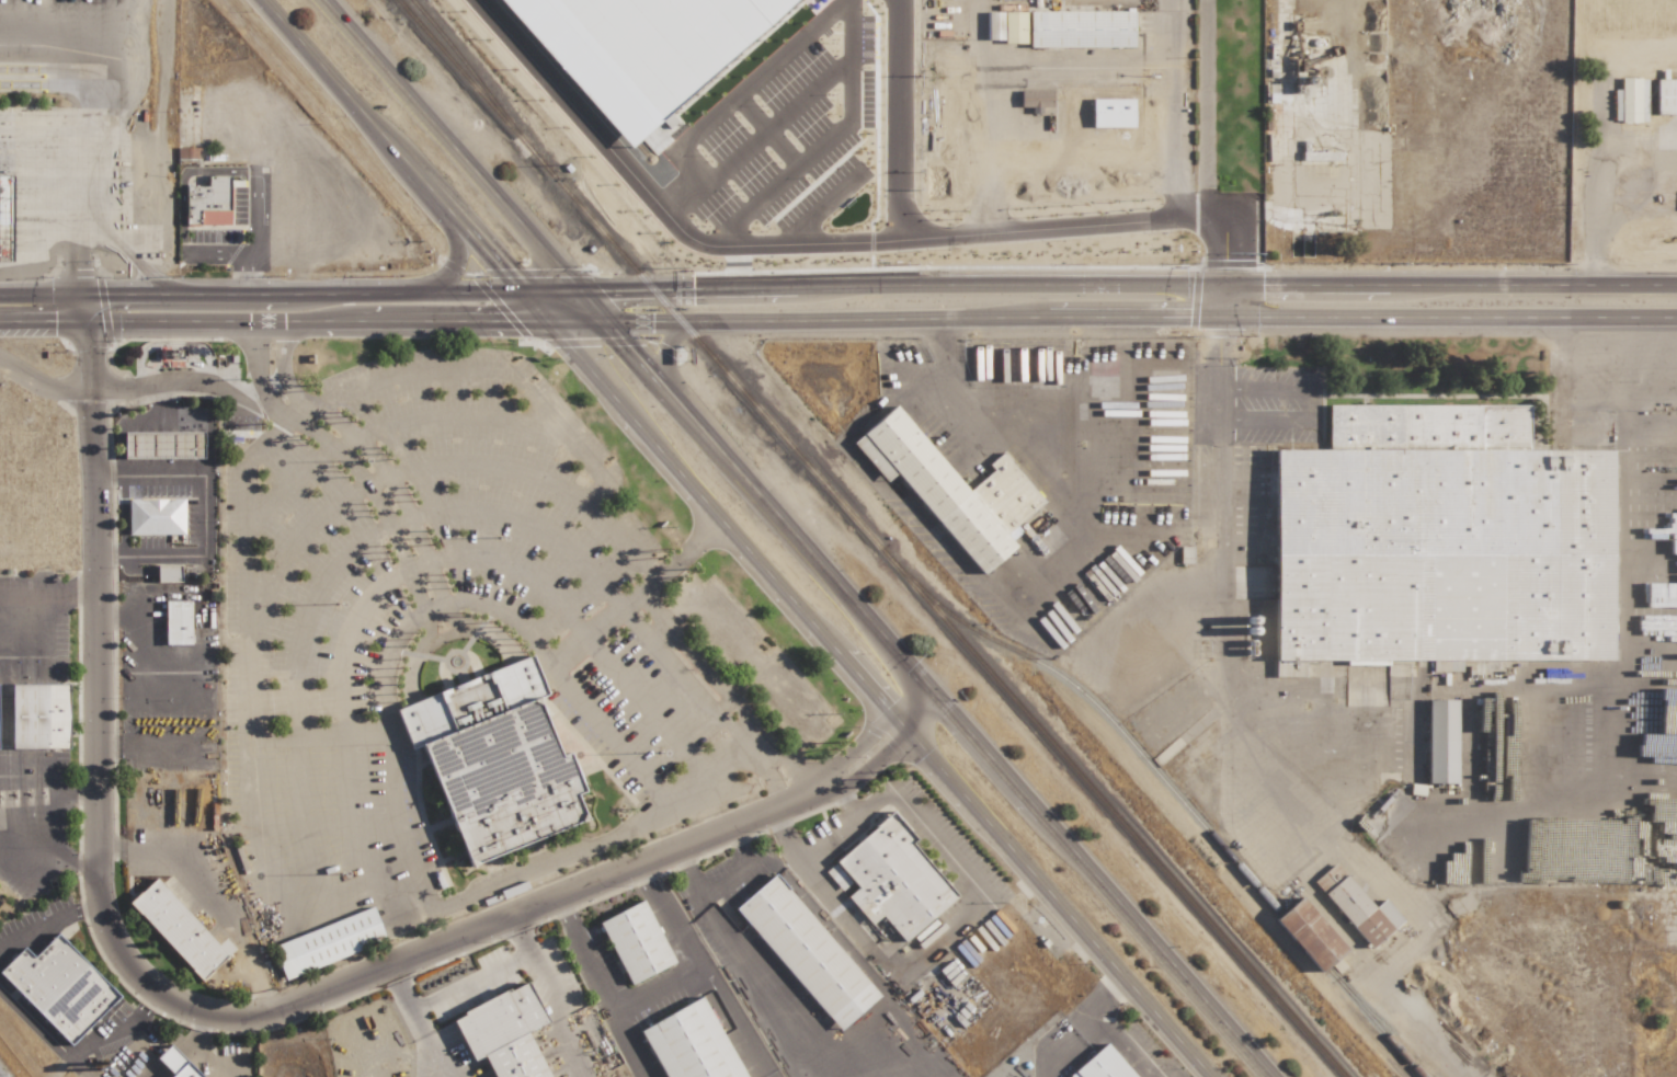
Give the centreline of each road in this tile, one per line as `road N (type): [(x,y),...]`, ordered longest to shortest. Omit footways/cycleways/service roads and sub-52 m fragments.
road 1 (primary): [(262,0),(1212,1076)]
road 2 (primary): [(1271,1076),(323,0)]
road 3 (residential): [(93,389),(95,885),(111,933),(158,992),(204,1013),(262,1017),(832,782)]
road 4 (primary): [(1676,285),(580,291)]
road 5 (primary): [(605,322),(1676,319)]
road 6 (primary): [(0,322),(605,322)]
road 7 (primary): [(580,291),(0,295)]
road 8 (residential): [(925,684),(833,764),(832,782)]
road 9 (residential): [(832,782),(851,780),(943,703)]

